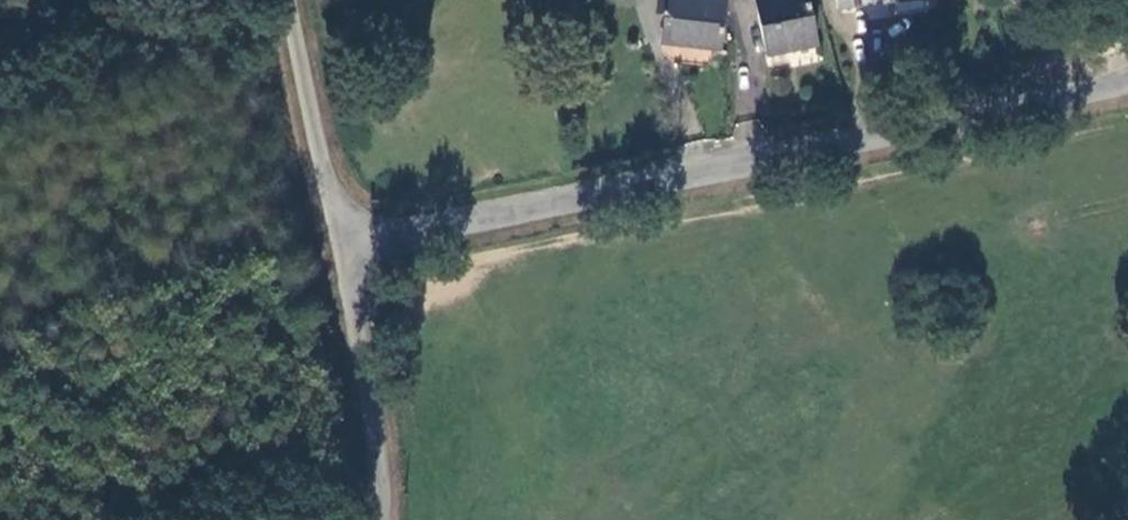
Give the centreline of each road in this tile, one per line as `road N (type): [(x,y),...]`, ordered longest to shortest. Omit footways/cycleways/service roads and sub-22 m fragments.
road 1 (unclassified): [(1127,76),(1052,101),(752,157),(347,251)]
road 2 (unclassified): [(382,519),(347,251)]
road 3 (unclassified): [(347,251),(287,0)]

